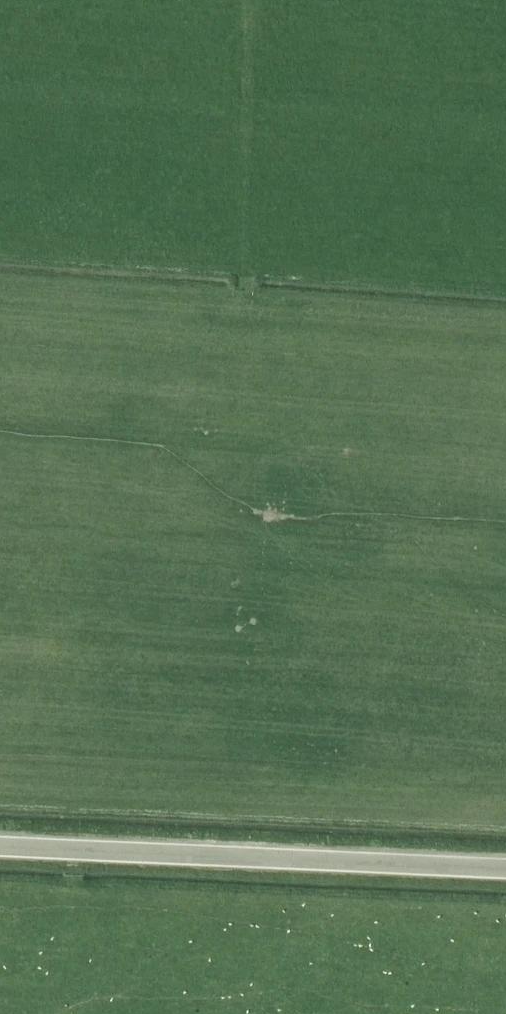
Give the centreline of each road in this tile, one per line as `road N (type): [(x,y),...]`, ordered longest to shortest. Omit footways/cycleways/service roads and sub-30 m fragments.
road 1 (tertiary): [(505,871),(0,848)]

